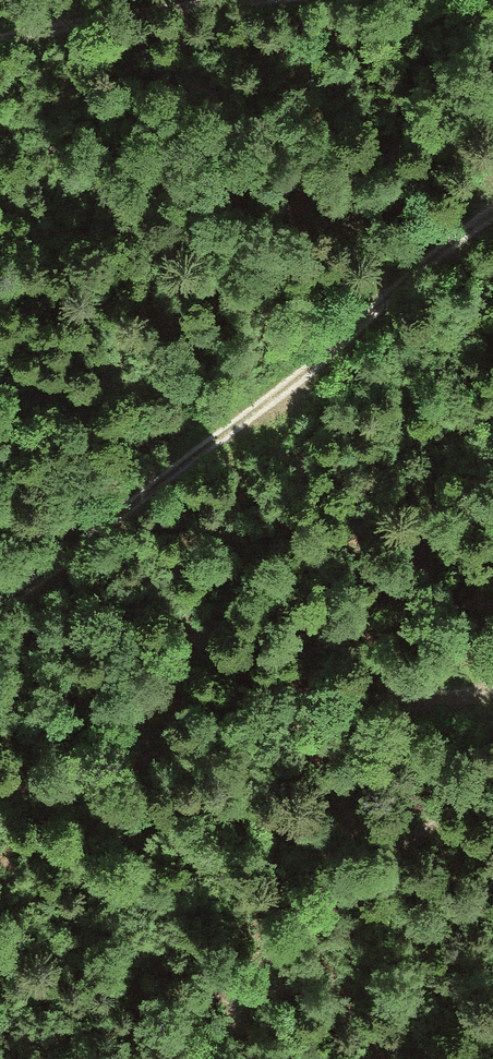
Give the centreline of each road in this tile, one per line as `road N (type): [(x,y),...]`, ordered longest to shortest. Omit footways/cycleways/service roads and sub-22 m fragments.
road 1 (track): [(0,607),(140,500),(413,268),(492,213)]
road 2 (track): [(0,796),(318,714),(446,700),(492,686)]
road 3 (track): [(202,1058),(260,950),(339,897),(420,864),(482,795),(492,765)]
road 4 (track): [(212,0),(0,38)]

